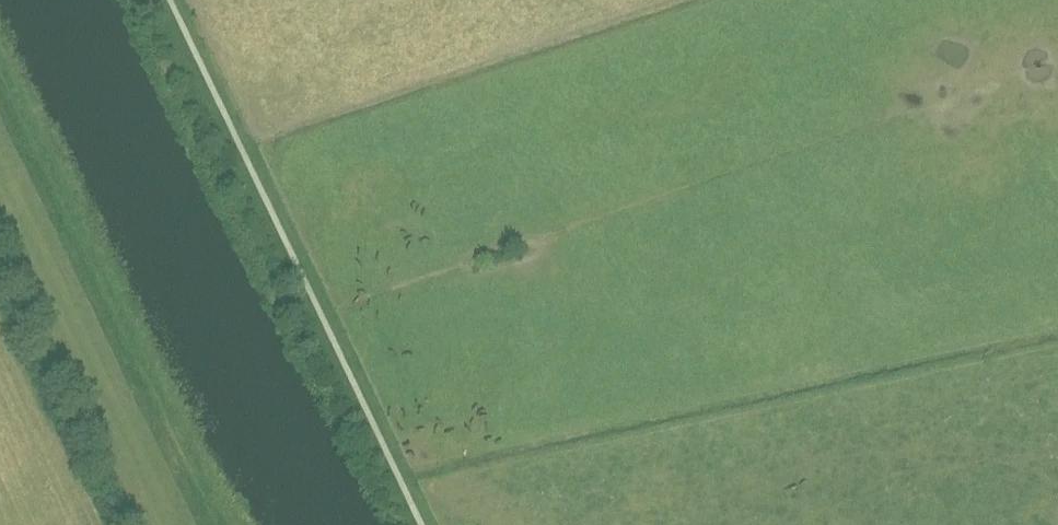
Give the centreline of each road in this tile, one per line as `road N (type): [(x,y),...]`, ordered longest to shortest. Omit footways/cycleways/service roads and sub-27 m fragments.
road 1 (track): [(0,71),(219,524)]

